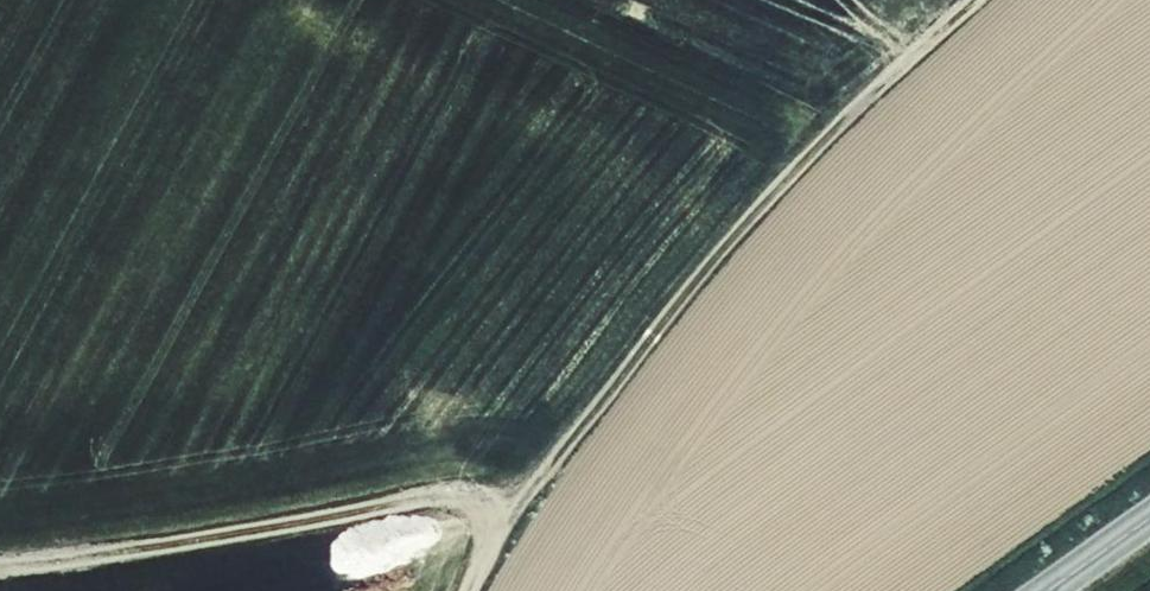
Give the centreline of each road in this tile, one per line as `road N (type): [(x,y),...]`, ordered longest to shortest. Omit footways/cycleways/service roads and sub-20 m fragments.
road 1 (track): [(971,0),(848,109),(577,440),(484,561),(472,590)]
road 2 (track): [(0,571),(532,498)]
road 3 (tertiary): [(1044,590),(1149,516)]

